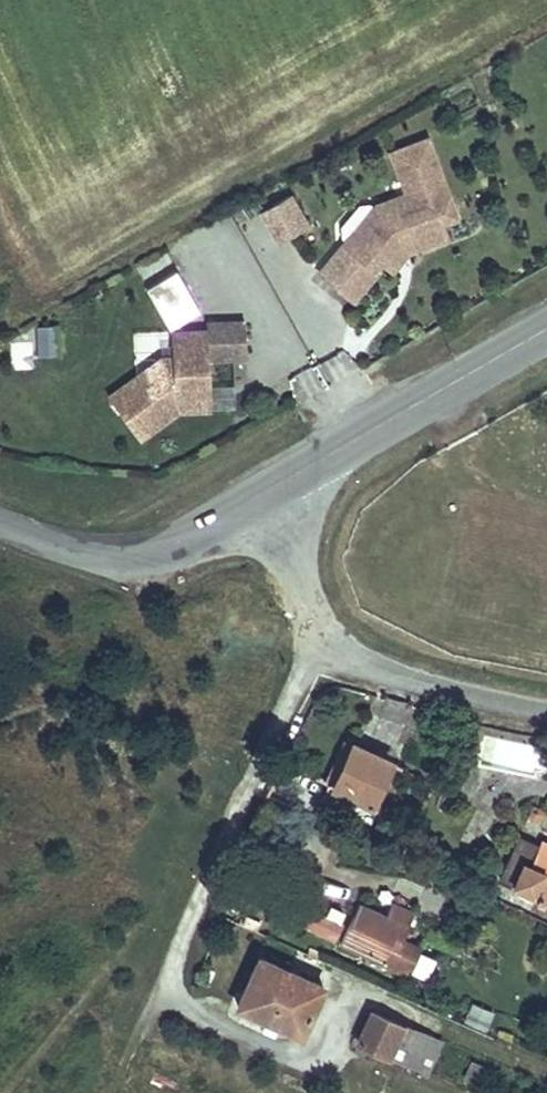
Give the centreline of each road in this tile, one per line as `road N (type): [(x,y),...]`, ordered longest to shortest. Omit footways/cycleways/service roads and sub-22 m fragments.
road 1 (unclassified): [(323,652),(302,660),(169,974),(173,1005),(316,1071)]
road 2 (tertiary): [(269,496),(546,331)]
road 3 (tertiary): [(0,525),(64,550),(141,556),(269,496)]
road 4 (residential): [(546,713),(416,686),(323,652)]
road 5 (residential): [(323,652),(284,518),(269,496)]

